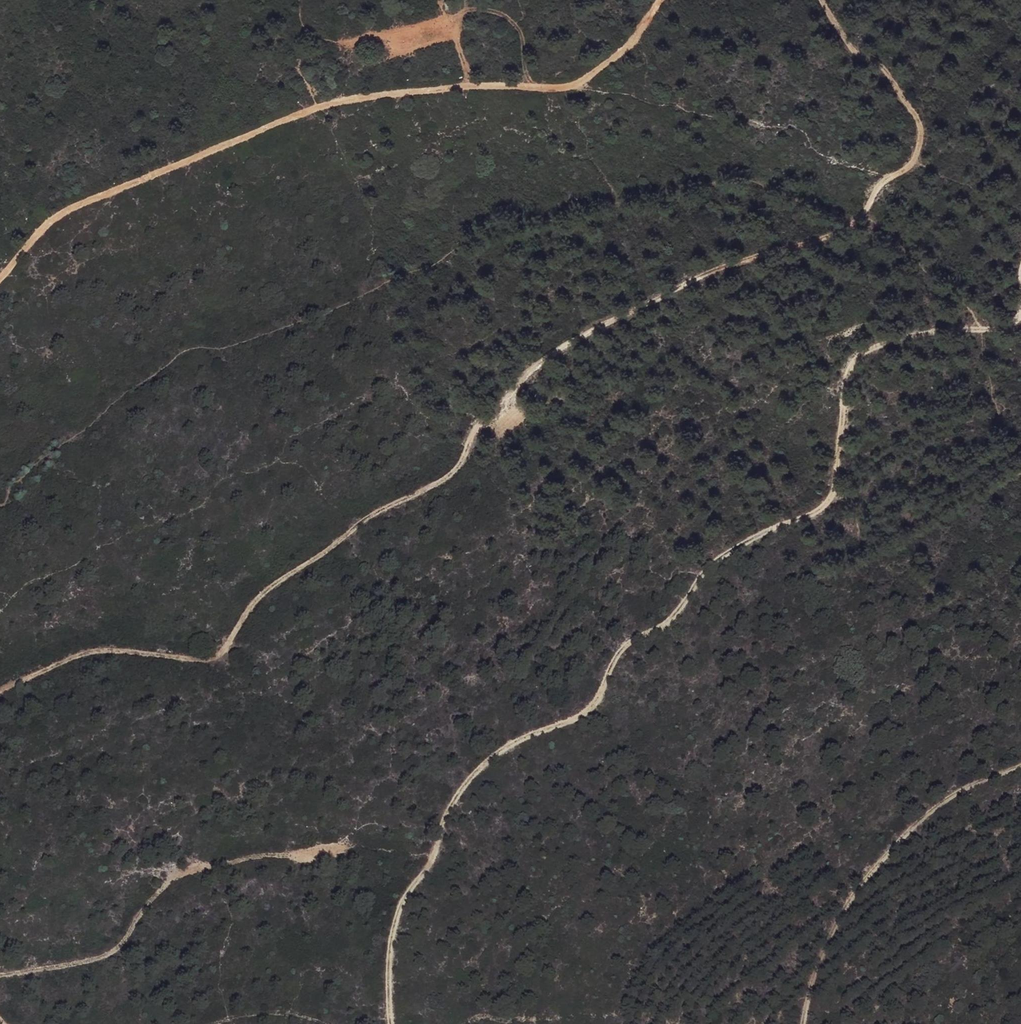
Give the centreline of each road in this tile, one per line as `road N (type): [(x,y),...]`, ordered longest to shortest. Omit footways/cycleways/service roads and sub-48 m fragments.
road 1 (track): [(0,688),(87,649),(210,658),(222,652),(262,588),(383,503),(455,467),(474,426),(537,361),(684,282),(854,225),(880,181),(913,161),(919,122),(879,65),(856,56),(819,0)]
road 2 (track): [(1020,308),(1003,327),(917,333),(864,351),(848,364),(836,470),(818,510),(708,565),(666,624),(620,649),(589,708),(484,757),(452,799),(430,862),(398,906),(392,1023)]
road 3 (track): [(657,0),(635,40),(580,84),(419,92),(313,108),(66,211),(0,275)]
road 4 (track): [(320,854),(192,867),(144,904),(115,950),(0,979)]
road 5 (track): [(803,1023),(813,971),(839,912),(872,867),(939,805),(1020,765)]
road 6 (track): [(471,89),(456,44),(458,12),(467,9),(501,11),(513,22),(530,90)]

